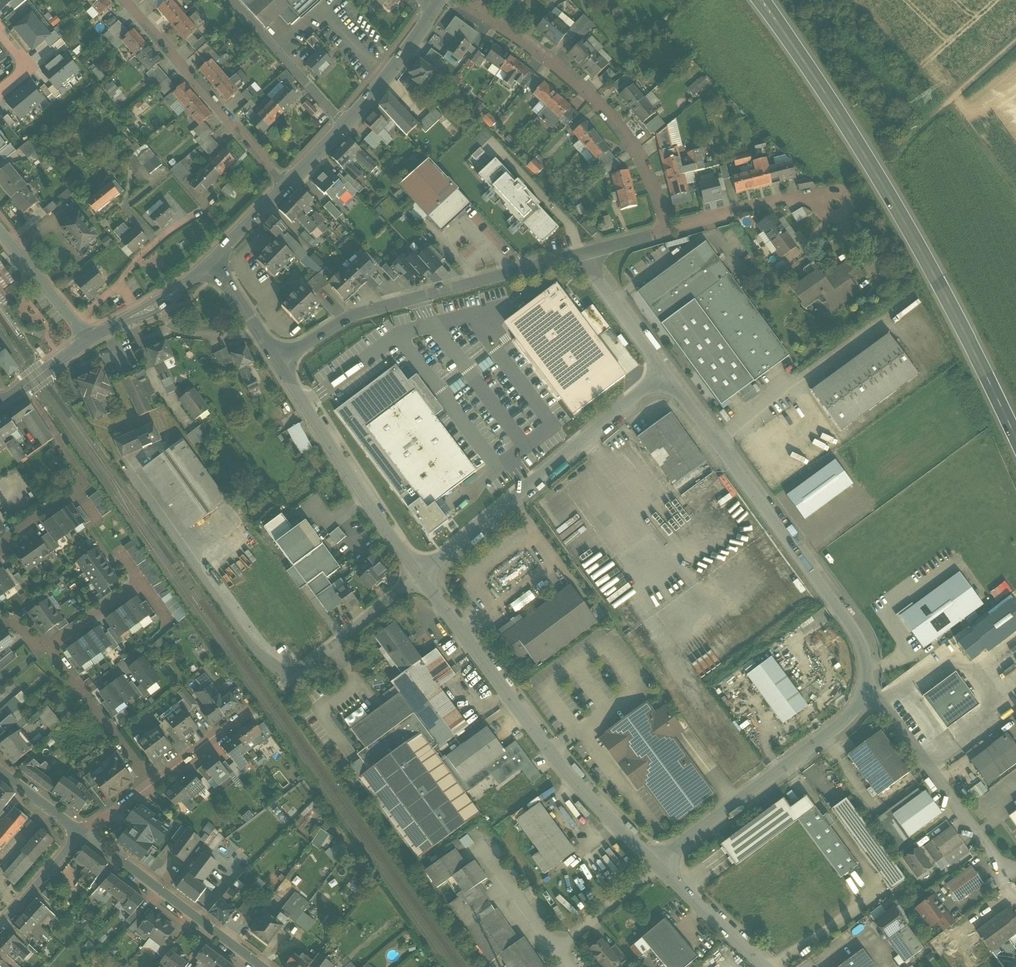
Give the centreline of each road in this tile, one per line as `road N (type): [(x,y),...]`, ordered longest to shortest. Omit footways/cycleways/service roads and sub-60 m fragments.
road 1 (primary): [(760,0),(888,194),(1015,439)]
road 2 (unclassified): [(863,699),(870,658),(860,630),(666,372)]
road 3 (unclassified): [(419,576),(550,752),(654,863)]
road 4 (residential): [(278,359),(358,314),(585,252)]
road 5 (unclassified): [(419,576),(666,372)]
road 6 (residential): [(667,227),(643,163),(591,97),(523,41),(455,0)]
road 7 (unclassified): [(654,863),(839,727),(863,699)]
road 8 (unclassified): [(278,359),(419,576)]
road 9 (residential): [(288,184),(125,0)]
road 10 (unclassified): [(863,699),(882,703),(1003,870)]
road 11 (residential): [(87,834),(255,966)]
road 12 (residential): [(667,227),(831,191),(846,212)]
road 13 (unclassified): [(284,684),(419,576)]
road 14 (residential): [(44,650),(153,783)]
road 15 (residential): [(344,126),(229,0)]
road 16 (unclassified): [(654,863),(763,966)]
road 17 (tertiary): [(435,9),(344,126)]
road 18 (tertiary): [(210,261),(157,305),(88,340)]
road 19 (unclassified): [(666,372),(585,252)]
road 20 (residential): [(0,233),(88,340)]
road 21 (residential): [(87,834),(0,927)]
road 22 (residential): [(251,709),(153,783)]

